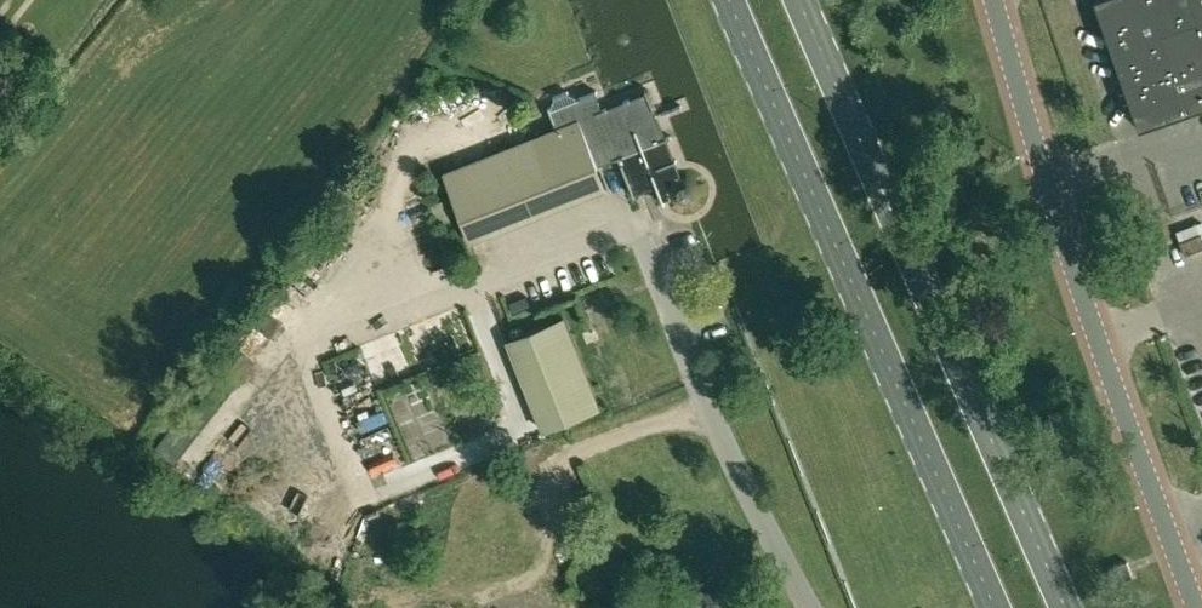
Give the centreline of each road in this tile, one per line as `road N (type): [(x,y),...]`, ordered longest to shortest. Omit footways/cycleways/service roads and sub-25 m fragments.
road 1 (primary): [(729,0),(995,607)]
road 2 (primary): [(1064,607),(798,0)]
road 3 (unclassified): [(1196,607),(1100,346),(995,0)]

